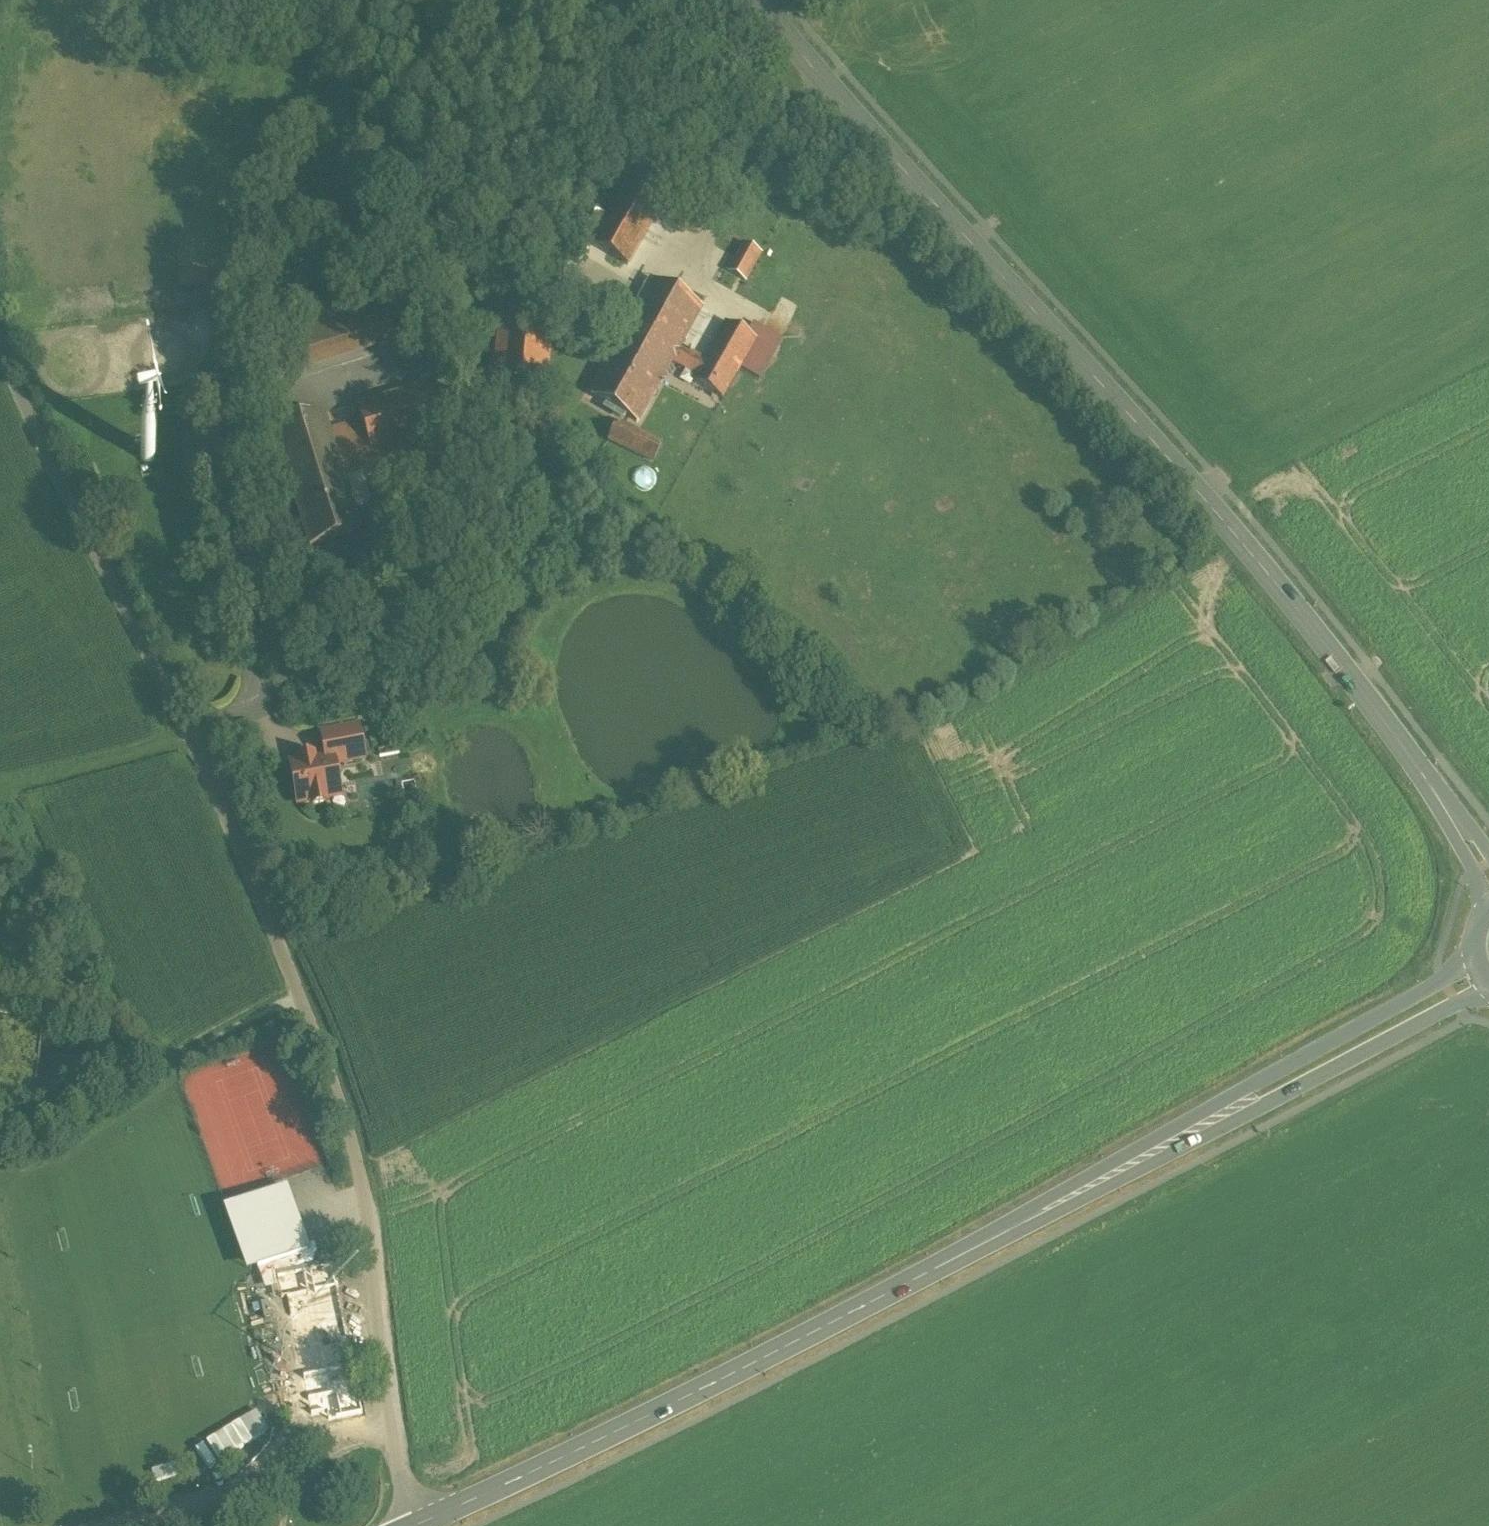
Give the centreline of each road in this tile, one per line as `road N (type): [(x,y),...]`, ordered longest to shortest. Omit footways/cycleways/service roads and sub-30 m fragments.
road 1 (unclassified): [(409,1525),(362,1196),(334,1093),(217,799),(24,412),(0,346)]
road 2 (secondary): [(418,1525),(642,1421),(1082,1192),(1480,975)]
road 3 (tertiary): [(755,0),(1210,505),(1417,764),(1488,871)]
road 4 (track): [(0,1138),(38,1152),(297,1001)]
road 5 (track): [(189,743),(0,794)]

